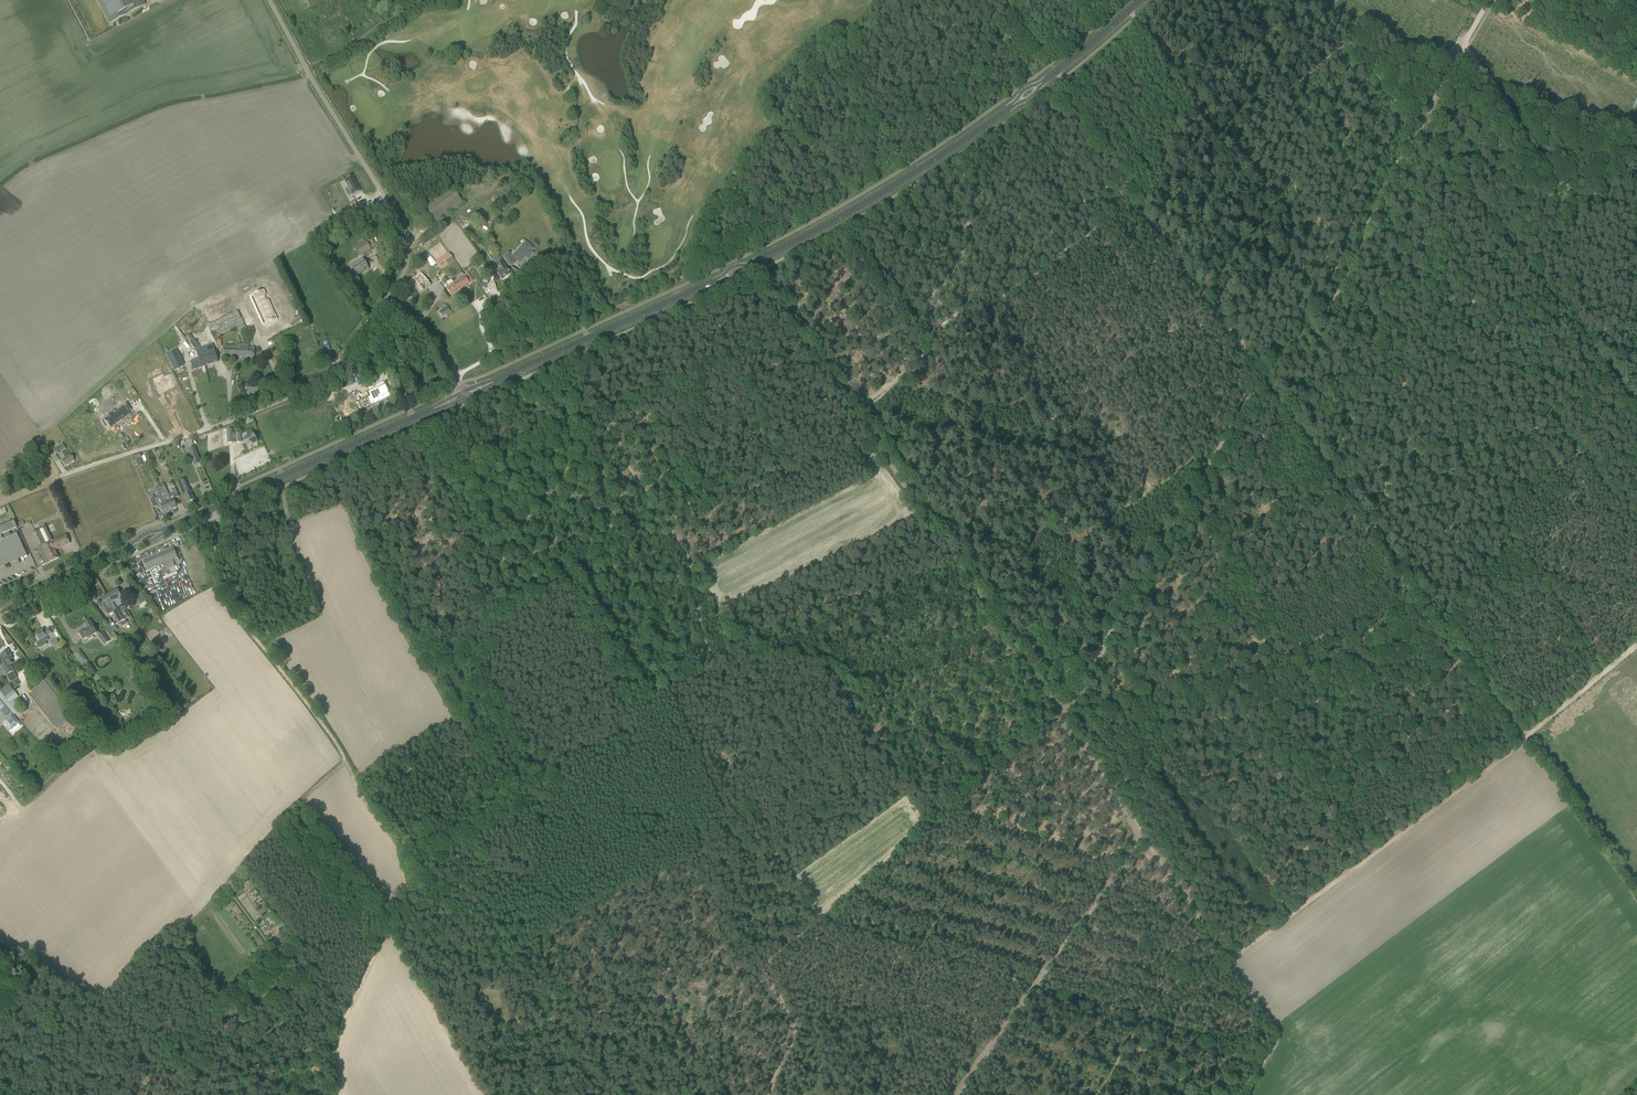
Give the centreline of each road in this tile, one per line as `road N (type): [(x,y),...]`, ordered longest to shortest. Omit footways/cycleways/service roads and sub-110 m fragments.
road 1 (tertiary): [(750,265),(977,131),(1140,0)]
road 2 (track): [(766,1094),(792,1032),(766,974),(774,848),(713,668)]
road 3 (track): [(1636,156),(1515,278),(1484,344),(1332,475)]
road 4 (track): [(402,854),(513,957),(719,1094)]
road 5 (track): [(1061,709),(1262,378)]
road 6 (track): [(713,668),(631,710),(630,732),(622,738),(402,854)]
road 7 (track): [(1061,709),(854,410)]
road 8 (track): [(1142,212),(1131,201),(854,410)]
road 9 (track): [(713,668),(689,563),(637,476),(588,423),(525,377)]
road 10 (track): [(920,508),(1209,306)]
road 11 (unclassified): [(391,297),(408,258),(403,229),(269,0)]
road 12 (track): [(1420,129),(1615,374)]
road 13 (track): [(1033,987),(819,919),(774,848)]
road 14 (tertiary): [(161,532),(432,410)]
road 15 (track): [(768,965),(986,769)]
road 16 (track): [(513,957),(595,903),(696,861),(726,826),(761,812)]
road 17 (track): [(1437,615),(1264,381)]
road 18 (track): [(218,517),(216,587),(345,761)]
road 19 (track): [(1216,463),(1190,462),(988,606)]
road 20 (track): [(986,769),(844,674),(748,638)]
road 21 (track): [(1338,289),(1461,48)]
road 22 (track): [(402,854),(407,896),(331,1048),(333,1094)]
road 23 (tertiary): [(494,382),(720,279)]
road 24 (track): [(1033,987),(1264,1057)]
road 25 (track): [(796,327),(766,325),(723,344),(703,370),(588,423)]
road 26 (track): [(575,995),(532,1018),(498,1021),(467,998),(401,911)]
road 27 (track): [(345,761),(187,929)]
road 28 (track): [(1201,106),(1338,289)]
road 29 (track): [(748,638),(957,561)]
road 30 (track): [(0,501),(207,430)]
road 31 (track): [(1371,857),(1248,680)]
road 32 (unclassified): [(229,421),(315,383),(391,297)]
road 33 (track): [(1189,500),(1310,667)]
road 34 (track): [(1262,378),(1142,212)]
road 35 (track): [(1371,857),(1525,736)]
road 36 (track): [(918,725),(884,752),(878,775),(772,844)]
road 37 (track): [(1431,644),(1248,680)]
road 38 (track): [(1033,987),(1140,838)]
road 39 (track): [(1228,960),(1371,857)]
road 40 (track): [(854,410),(757,271)]
road 41 (track): [(1248,680),(1083,709)]
road 42 (track): [(1131,201),(1129,173),(1056,72)]
road 43 (track): [(1140,838),(1061,709)]
road 44 (track): [(1140,838),(1228,960)]
road 45 (track): [(1516,550),(1604,671)]
road 46 (track): [(1420,129),(1327,12)]
road 47 (track): [(331,1048),(188,1090)]
road 48 (tertiary): [(0,605),(135,544)]
road 49 (track): [(1439,384),(1527,498)]
road 50 (track): [(1086,238),(1118,277),(1156,286),(1179,328)]
road 51 (track): [(1033,987),(956,1094)]
road 52 (track): [(1201,106),(1163,144),(1161,189),(1142,212)]
road 53 (unclassified): [(462,392),(431,336),(391,297)]

